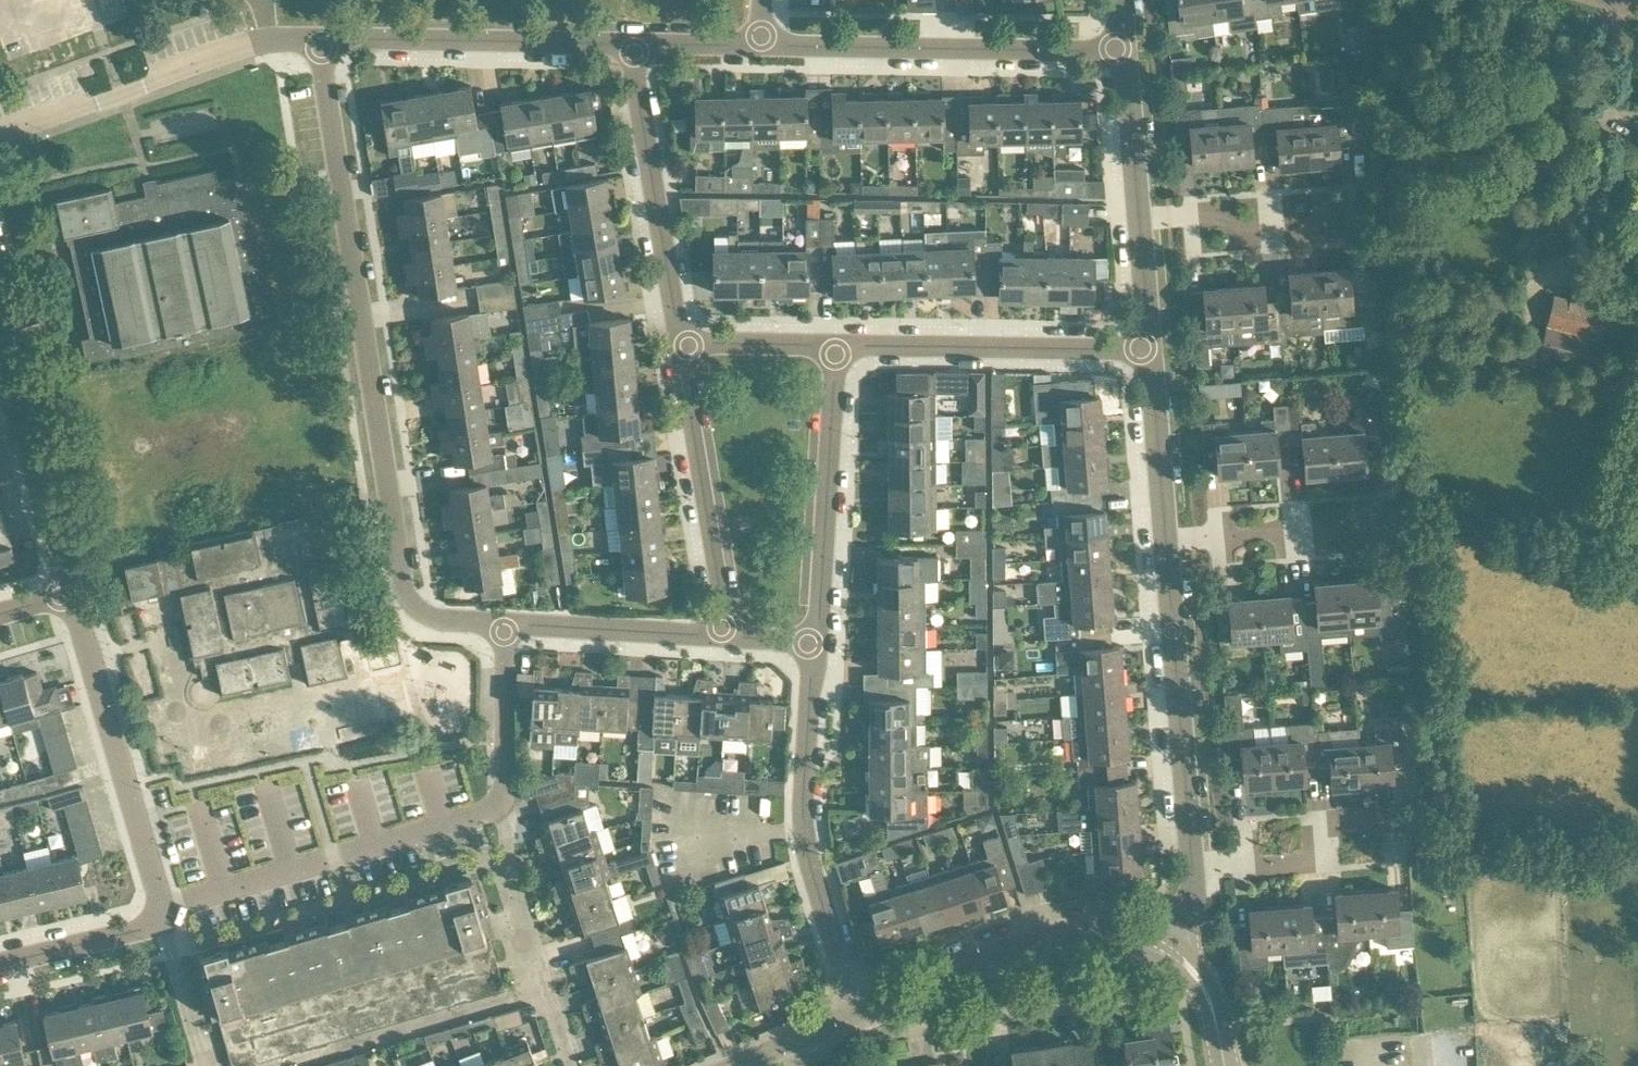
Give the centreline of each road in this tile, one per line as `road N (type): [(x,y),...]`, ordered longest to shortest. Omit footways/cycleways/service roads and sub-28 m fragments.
road 1 (residential): [(502,625),(432,616),(405,596),(320,39)]
road 2 (residential): [(860,1012),(802,855),(815,645)]
road 3 (residential): [(1121,49),(763,42)]
road 4 (residential): [(161,905),(496,803)]
road 5 (unclassified): [(1194,863),(1166,538)]
road 6 (residential): [(161,905),(70,592)]
road 7 (unclassified): [(1167,948),(1129,933),(1062,933),(860,1012)]
road 8 (residential): [(1150,345),(838,345)]
road 9 (residential): [(629,44),(320,39)]
road 10 (residential): [(681,345),(629,44)]
road 11 (residential): [(1194,863),(1322,867),(1320,818),(1392,814),(1399,867)]
road 12 (residential): [(815,645),(838,345)]
road 13 (residential): [(722,635),(681,345)]
road 14 (residential): [(272,40),(0,133)]
road 15 (residential): [(570,1065),(509,885),(508,823),(496,803)]
road 16 (residential): [(70,592),(0,357)]
road 17 (residential): [(1142,221),(1306,231),(1349,193)]
road 18 (residential): [(722,635),(502,625)]
road 19 (residential): [(1166,538),(1219,542),(1295,526),(1316,534),(1380,516)]
road 20 (unclassified): [(1166,538),(1150,345)]
road 21 (residential): [(496,803),(504,786),(502,625)]
road 22 (unclassified): [(1142,221),(1121,49)]
road 23 (residential): [(0,962),(160,924)]
road 24 (residential): [(838,345),(681,345)]
road 25 (residential): [(206,1065),(160,924)]
road 26 (unclassified): [(1224,1065),(1204,984),(1167,948)]
road 27 (residential): [(763,42),(629,44)]
road 28 (unclassified): [(860,1012),(739,1065)]
road 29 (unclassified): [(1150,345),(1142,221)]

